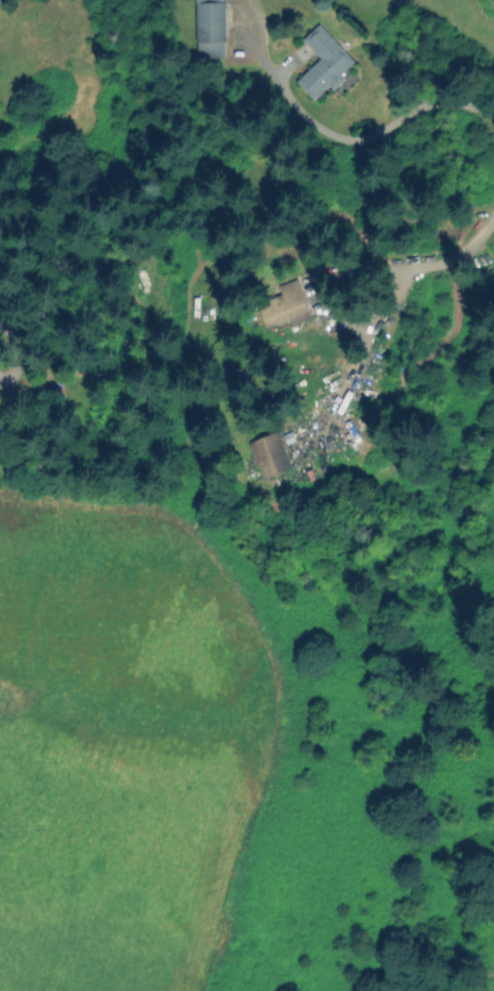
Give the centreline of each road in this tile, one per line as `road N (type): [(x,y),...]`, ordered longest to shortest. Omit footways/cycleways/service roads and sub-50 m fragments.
road 1 (residential): [(493,119),(454,103),(406,109),(347,143),(309,126),(269,70)]

